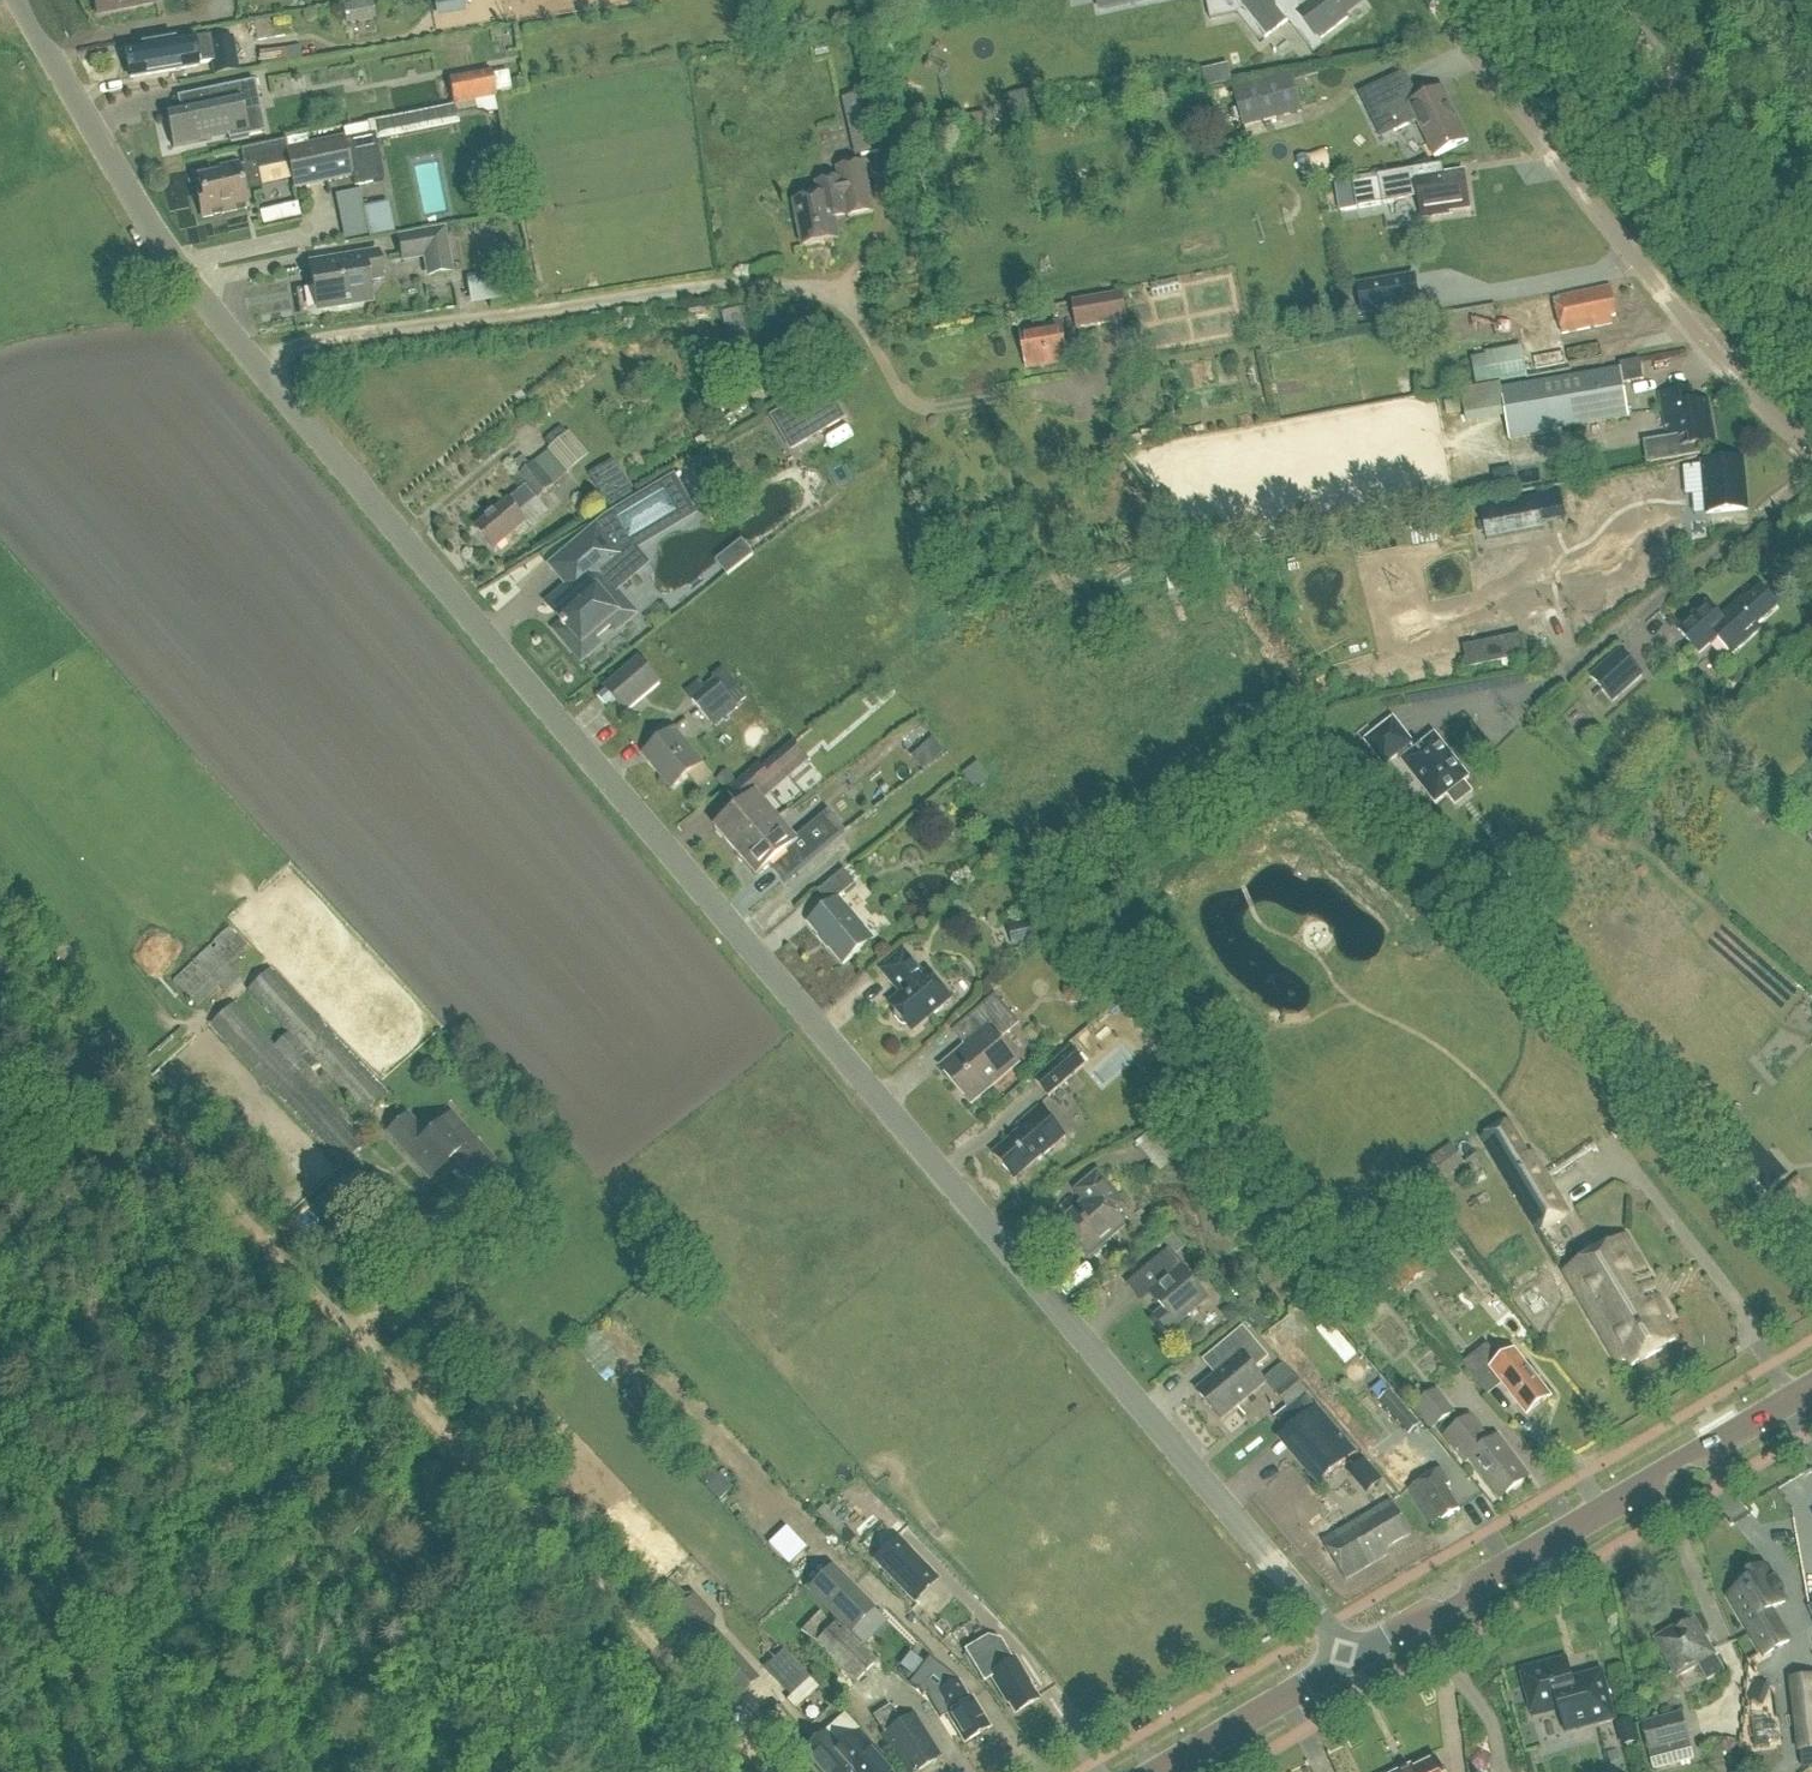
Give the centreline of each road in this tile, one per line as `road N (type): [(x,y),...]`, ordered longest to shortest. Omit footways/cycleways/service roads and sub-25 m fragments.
road 1 (unclassified): [(1351,1662),(192,284),(18,0)]
road 2 (track): [(772,1771),(0,966)]
road 3 (residential): [(1811,452),(1757,410),(1434,0)]
road 4 (tertiary): [(1351,1662),(1811,1389)]
road 5 (track): [(1599,0),(1811,274)]
road 6 (tertiary): [(1160,1771),(1351,1662)]

